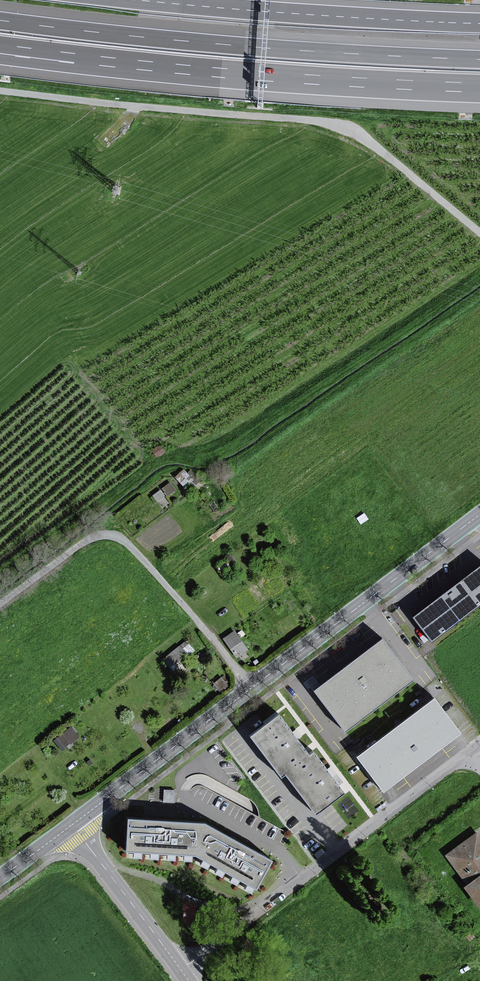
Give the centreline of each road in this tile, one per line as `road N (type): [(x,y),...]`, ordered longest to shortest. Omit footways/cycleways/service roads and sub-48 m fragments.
road 1 (unclassified): [(479,233),(380,151),(318,121),(0,91)]
road 2 (motorway): [(0,49),(221,73),(479,88)]
road 3 (motorway): [(479,59),(0,20)]
road 4 (unclassified): [(470,751),(181,970)]
road 5 (unclassified): [(0,605),(88,540),(117,537),(251,689)]
road 6 (motorway): [(479,23),(143,0)]
road 7 (secondary): [(251,689),(479,515)]
road 8 (secondary): [(73,825),(251,689)]
road 9 (unclassified): [(73,825),(181,970)]

